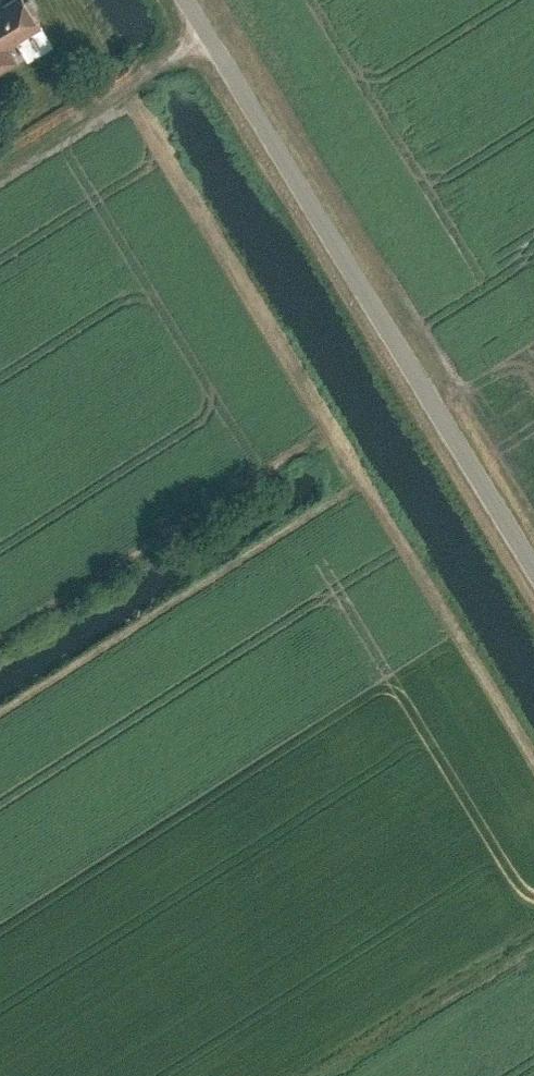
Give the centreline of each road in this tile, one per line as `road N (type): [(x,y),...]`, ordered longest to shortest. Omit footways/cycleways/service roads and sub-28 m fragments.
road 1 (unclassified): [(533,564),(189,0)]

